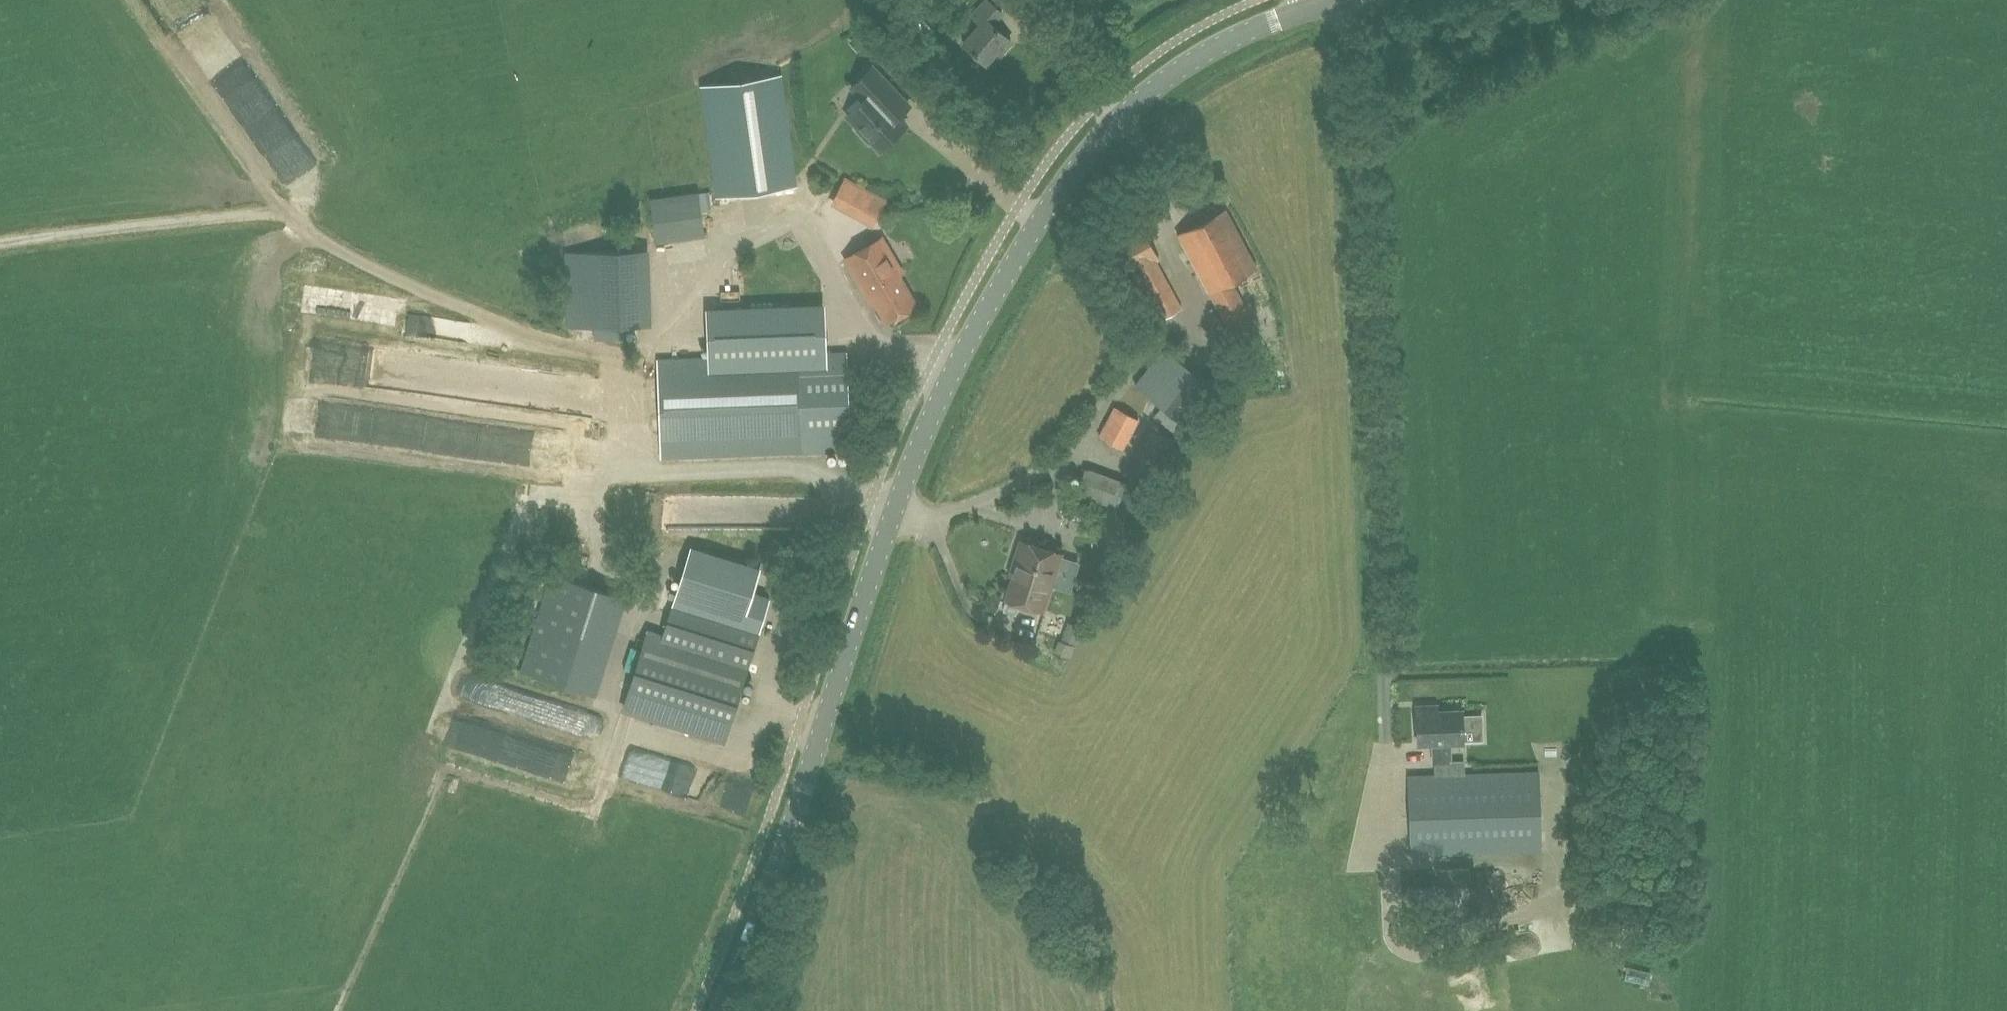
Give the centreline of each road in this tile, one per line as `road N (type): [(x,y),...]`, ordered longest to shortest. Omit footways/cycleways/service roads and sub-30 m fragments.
road 1 (secondary): [(720,1010),(780,873),(919,446),(1044,219),(1118,123),(1186,70),(1239,38),(1340,0)]

